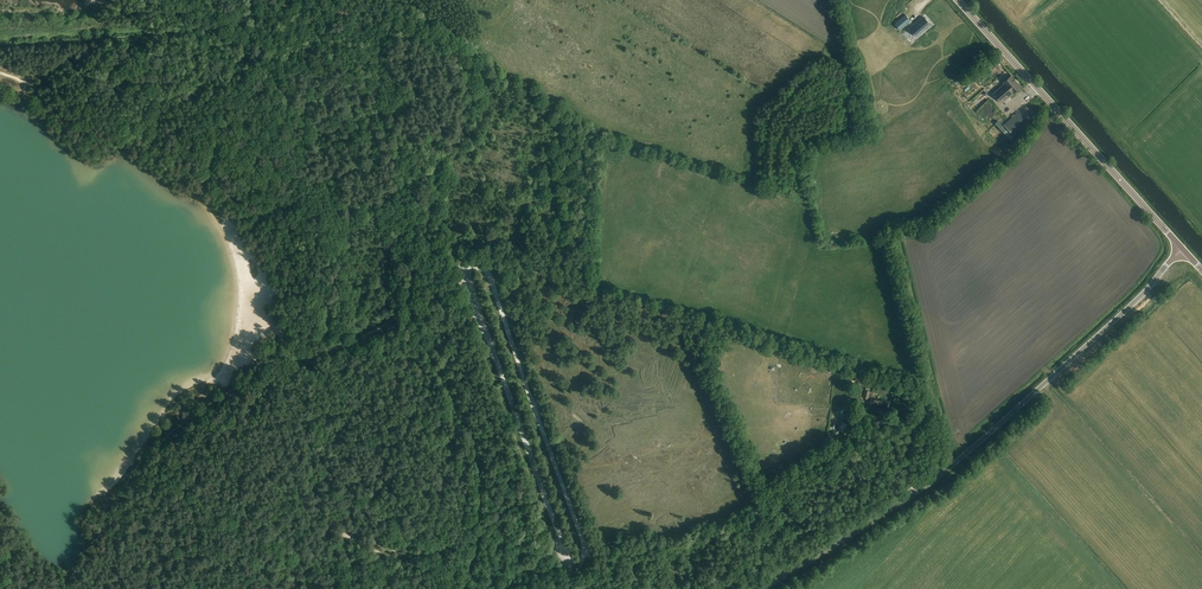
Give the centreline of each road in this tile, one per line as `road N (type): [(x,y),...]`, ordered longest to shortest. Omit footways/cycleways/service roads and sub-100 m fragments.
road 1 (track): [(166,32),(242,20),(254,1),(413,32),(455,60),(465,95),(436,178),(411,308)]
road 2 (unclassified): [(761,588),(952,465),(1183,249)]
road 3 (tertiary): [(1183,249),(957,0)]
road 4 (track): [(411,308),(477,440),(482,528),(467,588)]
road 5 (track): [(160,115),(148,139),(114,118),(68,62),(27,84)]

